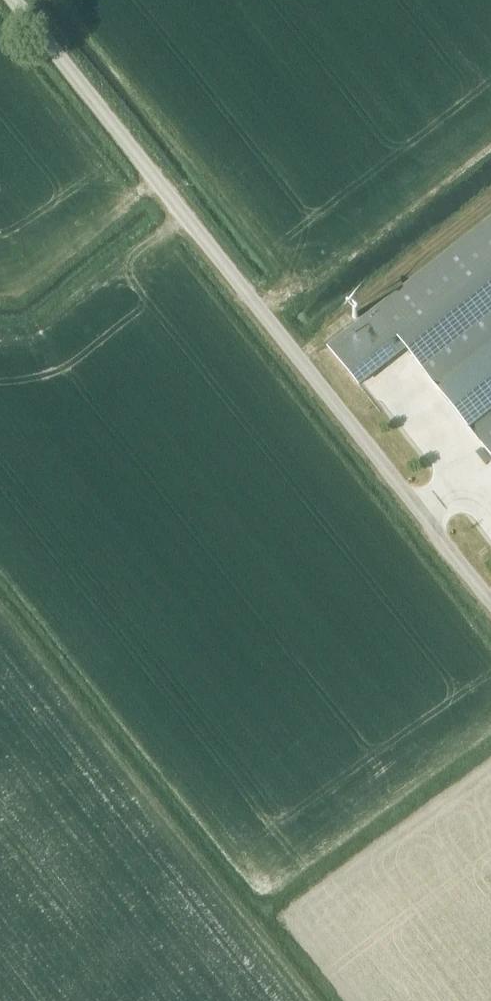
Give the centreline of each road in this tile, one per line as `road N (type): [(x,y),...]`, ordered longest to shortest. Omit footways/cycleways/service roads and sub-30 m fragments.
road 1 (unclassified): [(490,599),(14,0)]

